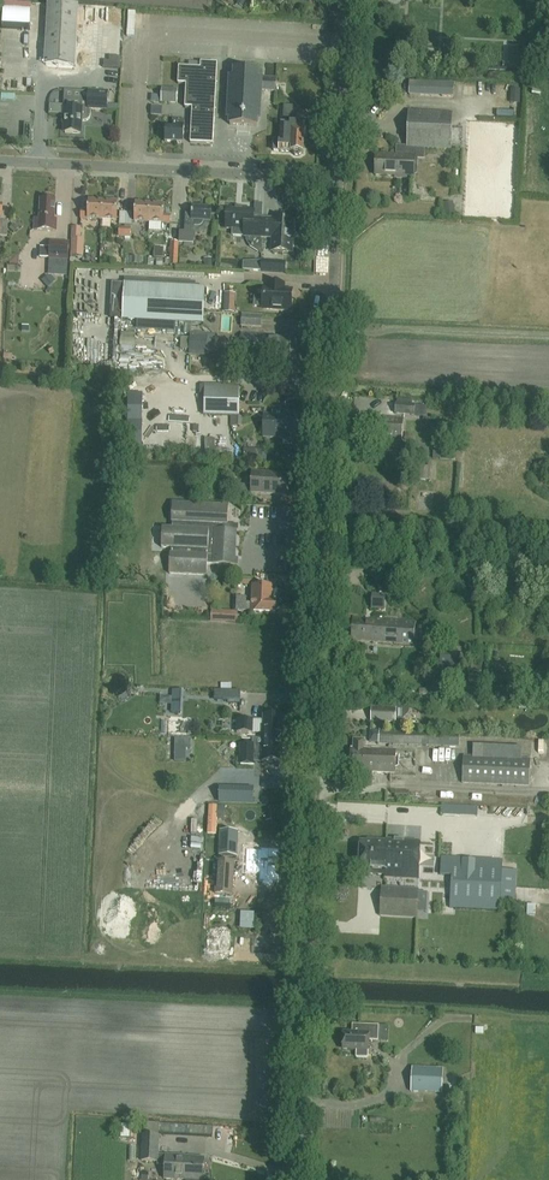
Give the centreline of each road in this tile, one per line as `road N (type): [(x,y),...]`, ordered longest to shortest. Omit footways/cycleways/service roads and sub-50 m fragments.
road 1 (unclassified): [(296,1179),(340,178)]
road 2 (unclassified): [(340,178),(0,160)]
road 3 (track): [(548,815),(312,811)]
road 4 (unclassified): [(340,178),(344,0)]

